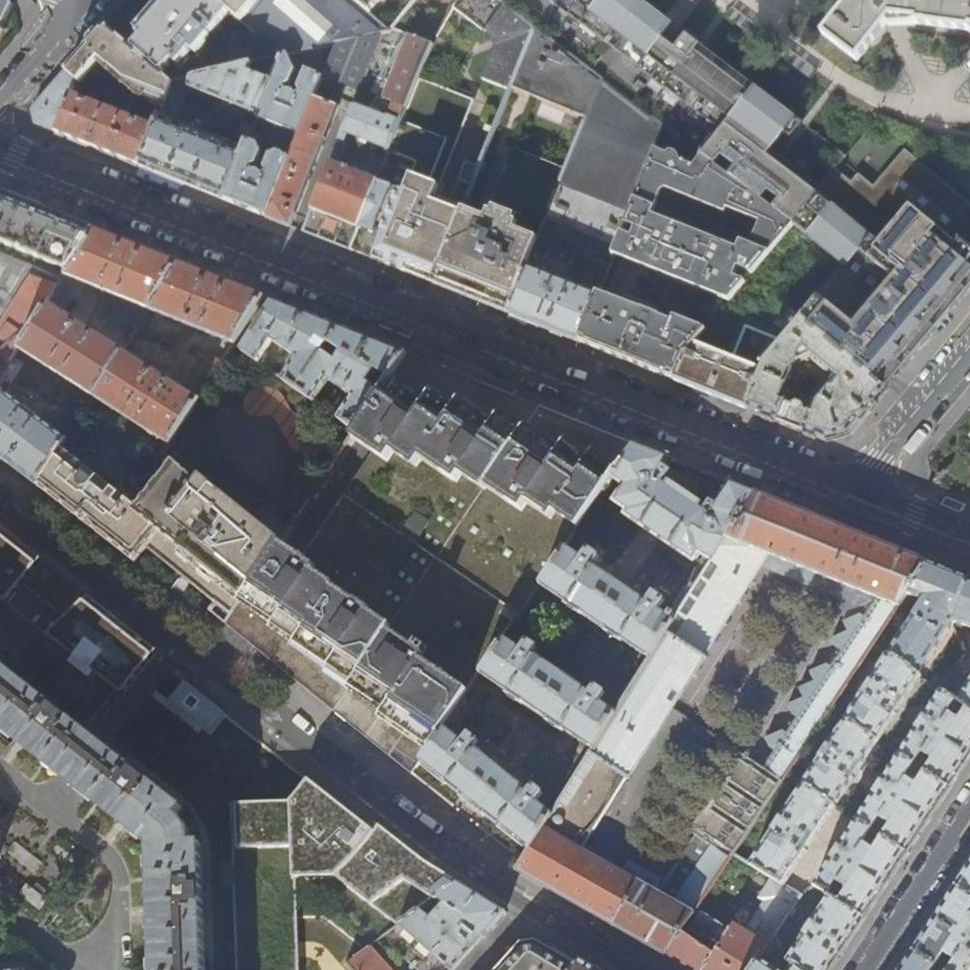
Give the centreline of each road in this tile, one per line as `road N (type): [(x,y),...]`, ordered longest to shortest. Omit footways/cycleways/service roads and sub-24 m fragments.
road 1 (residential): [(969,537),(0,153)]
road 2 (residential): [(861,969),(969,806)]
road 3 (residential): [(87,0),(0,102)]

